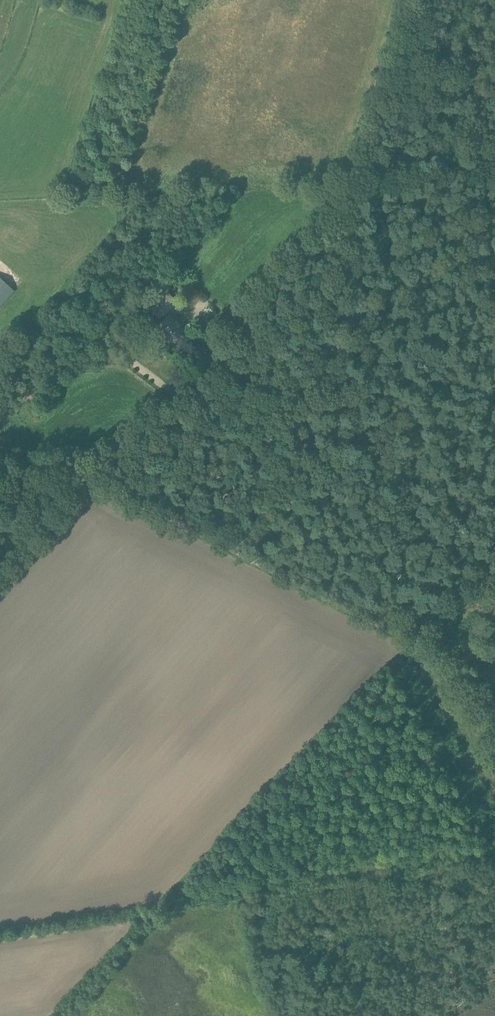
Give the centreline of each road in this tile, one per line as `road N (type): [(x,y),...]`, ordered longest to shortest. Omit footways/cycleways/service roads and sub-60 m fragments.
road 1 (track): [(213,384),(349,235),(349,180),(408,0)]

